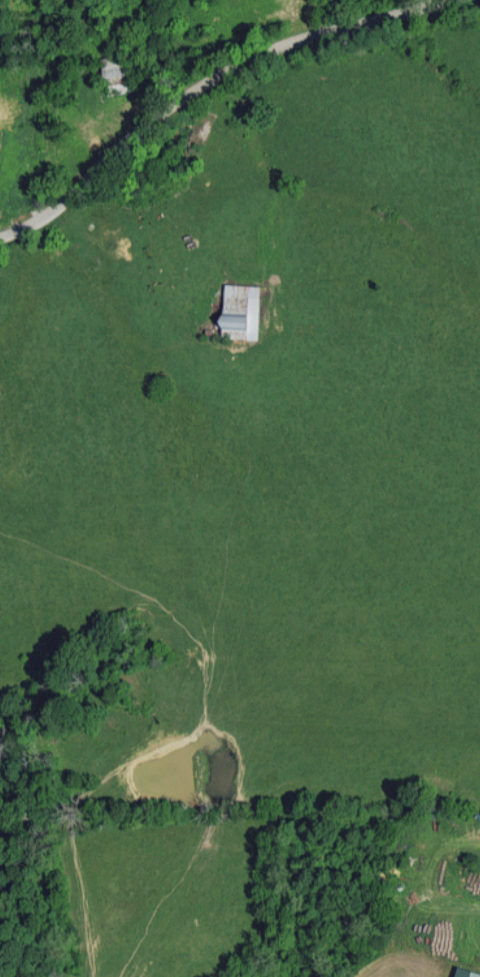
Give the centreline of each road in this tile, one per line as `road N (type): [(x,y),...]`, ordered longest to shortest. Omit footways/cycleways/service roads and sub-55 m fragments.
road 1 (tertiary): [(0,233),(37,214),(223,65),(289,31),(400,0)]

